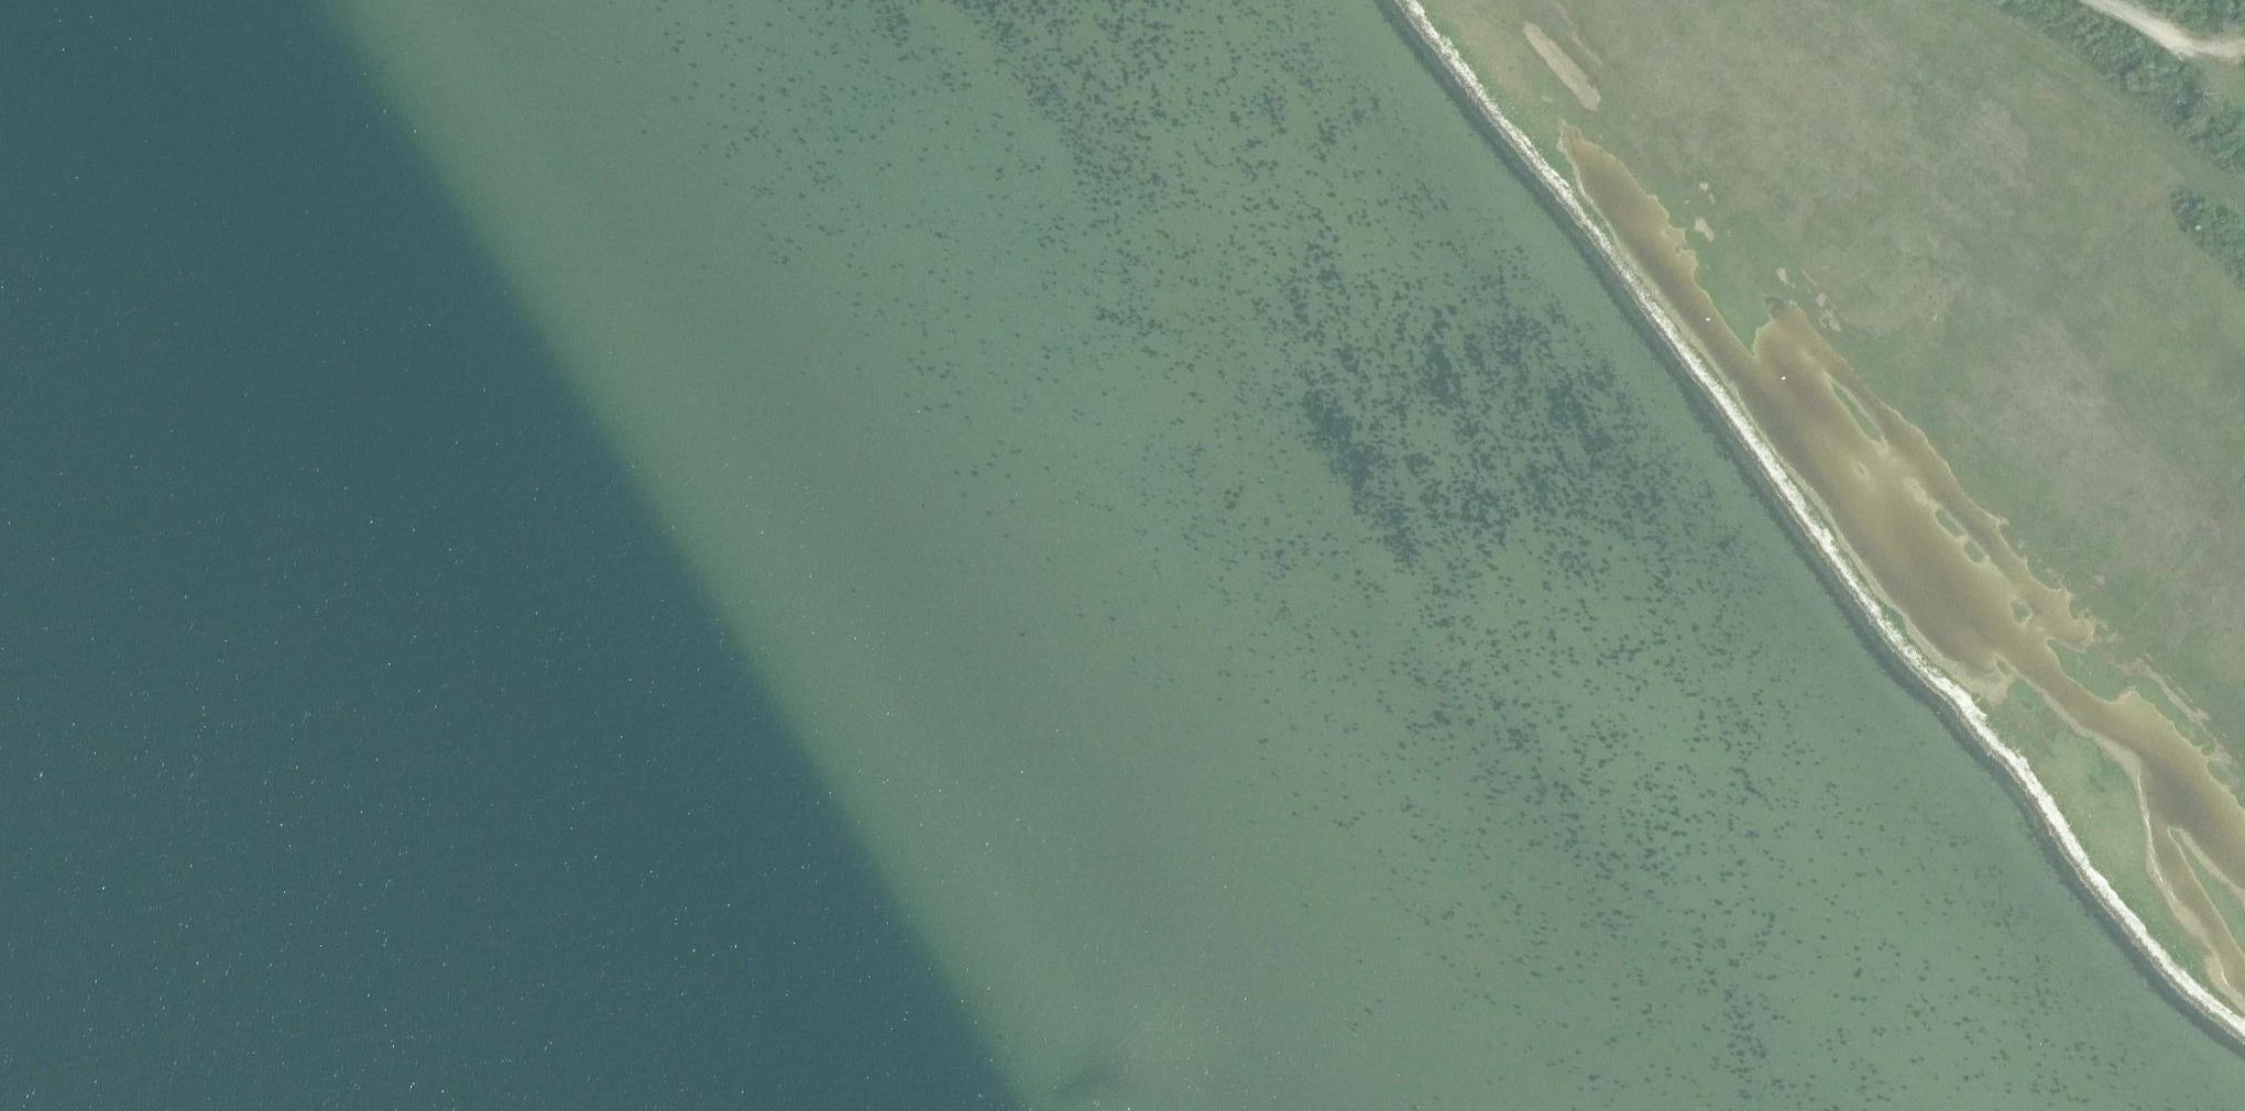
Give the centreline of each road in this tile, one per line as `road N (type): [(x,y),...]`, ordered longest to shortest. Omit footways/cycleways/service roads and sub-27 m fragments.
road 1 (track): [(2244,197),(2047,50),(1959,0)]

